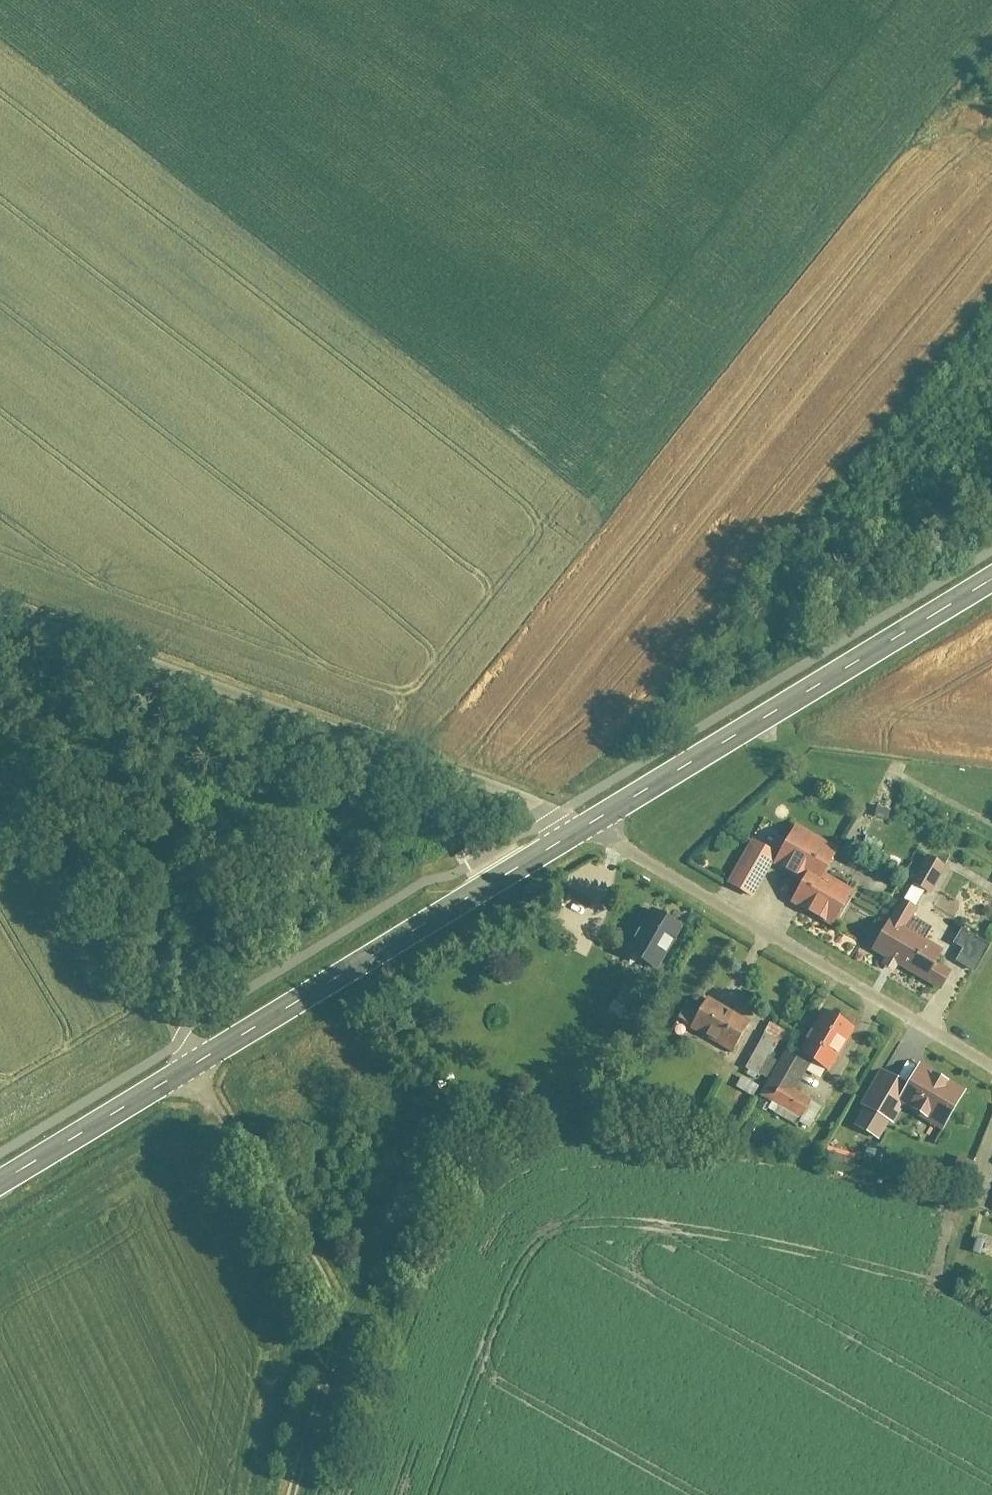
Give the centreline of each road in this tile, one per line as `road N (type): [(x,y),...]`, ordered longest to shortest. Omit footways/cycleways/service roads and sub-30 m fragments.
road 1 (residential): [(0,610),(533,804),(574,838)]
road 2 (residential): [(309,1494),(335,1384),(339,1311),(196,1067)]
road 3 (residential): [(601,821),(621,846),(991,1068)]
road 4 (tertiary): [(601,821),(991,584)]
road 5 (tertiary): [(196,1067),(574,838)]
road 6 (residential): [(196,1067),(0,701)]
road 7 (tertiary): [(0,1185),(196,1067)]

